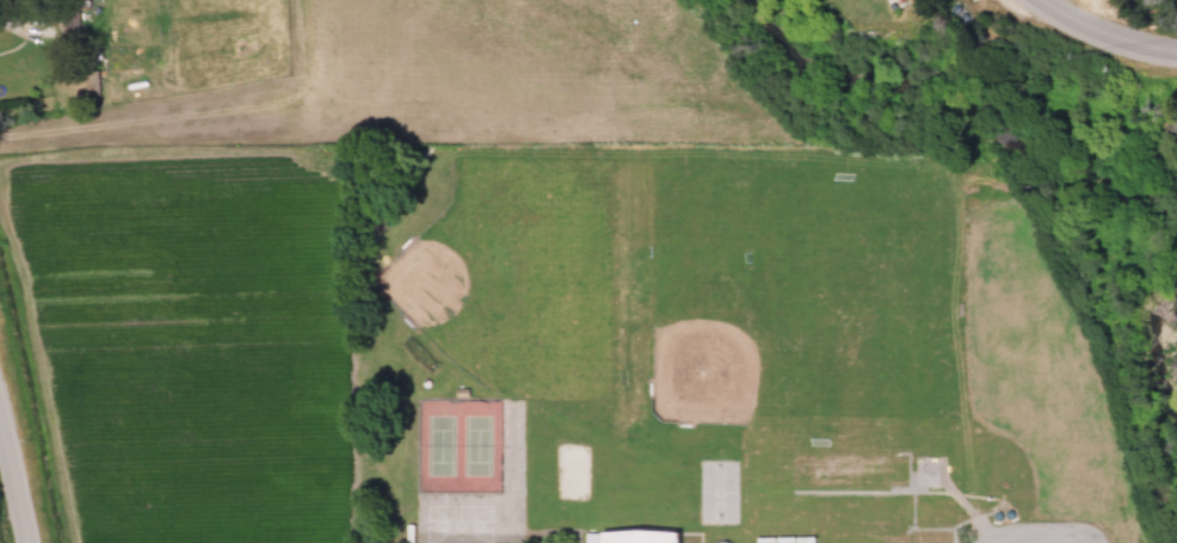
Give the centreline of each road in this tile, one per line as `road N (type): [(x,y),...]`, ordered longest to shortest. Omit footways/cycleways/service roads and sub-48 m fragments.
road 1 (secondary): [(1034,0),(1103,35),(1176,51)]

